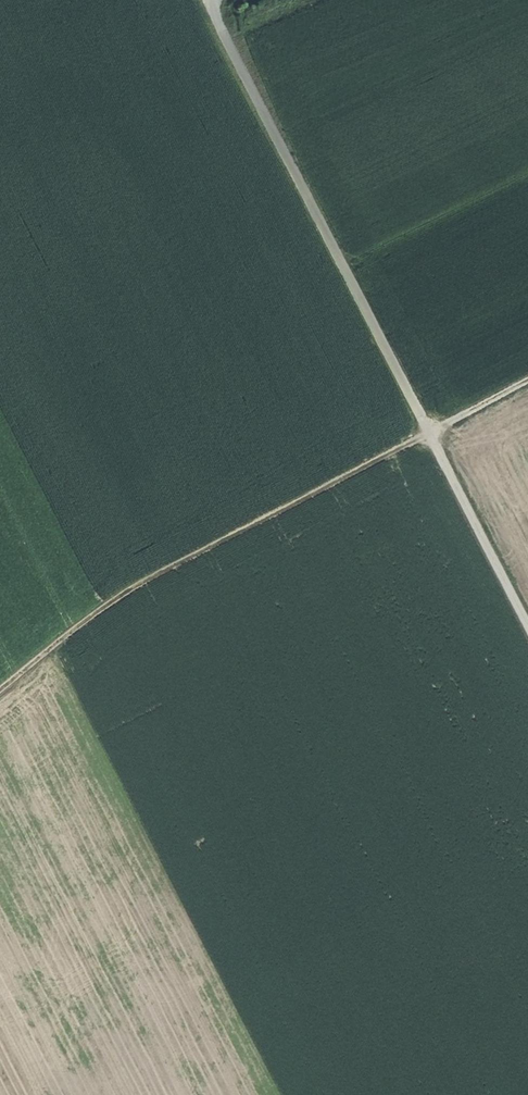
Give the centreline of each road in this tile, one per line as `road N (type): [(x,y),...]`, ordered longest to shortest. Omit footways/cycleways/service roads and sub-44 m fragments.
road 1 (track): [(429,433),(135,587),(0,689)]
road 2 (unclassified): [(208,0),(429,433)]
road 3 (unclassified): [(429,433),(527,625)]

